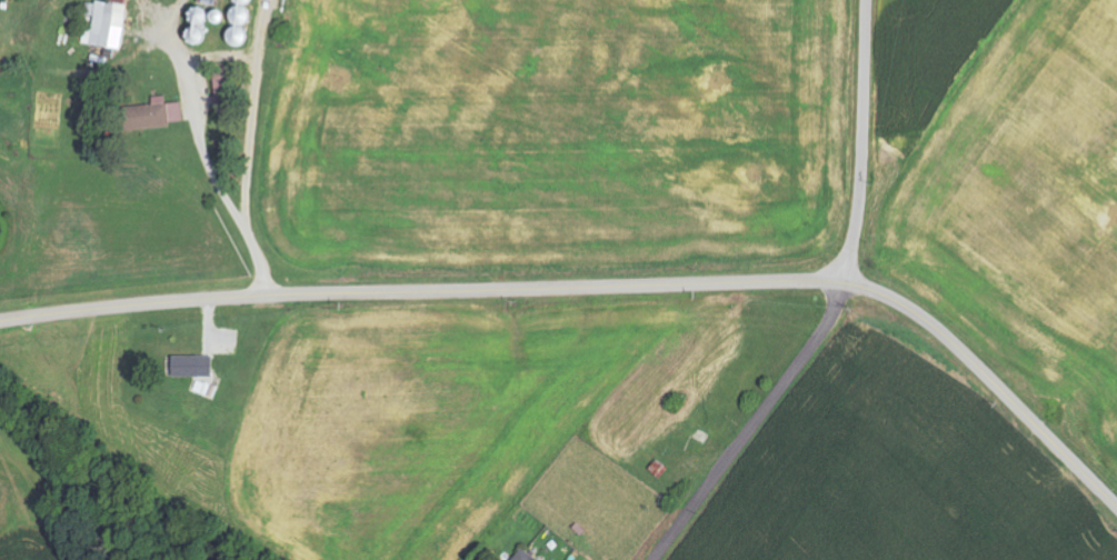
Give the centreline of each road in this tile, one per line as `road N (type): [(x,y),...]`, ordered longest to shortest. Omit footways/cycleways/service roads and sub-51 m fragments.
road 1 (secondary): [(0,323),(321,294),(841,287),(929,324),(1116,508)]
road 2 (residential): [(653,559),(801,360),(841,287)]
road 3 (residential): [(841,287),(860,184),(866,0)]

